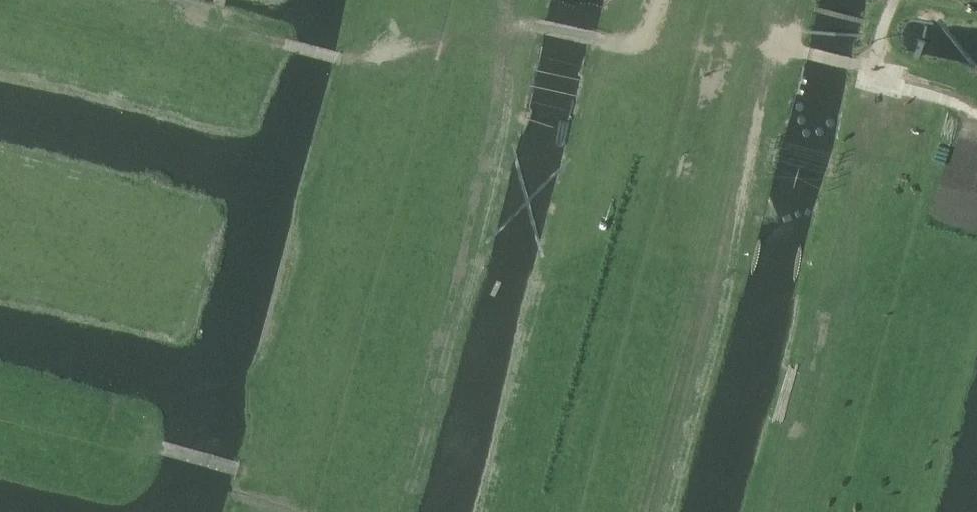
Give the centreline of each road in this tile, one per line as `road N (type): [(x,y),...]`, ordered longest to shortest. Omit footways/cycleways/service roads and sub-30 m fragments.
road 1 (track): [(802,54),(871,68),(892,0)]
road 2 (track): [(871,68),(869,80),(976,113)]

